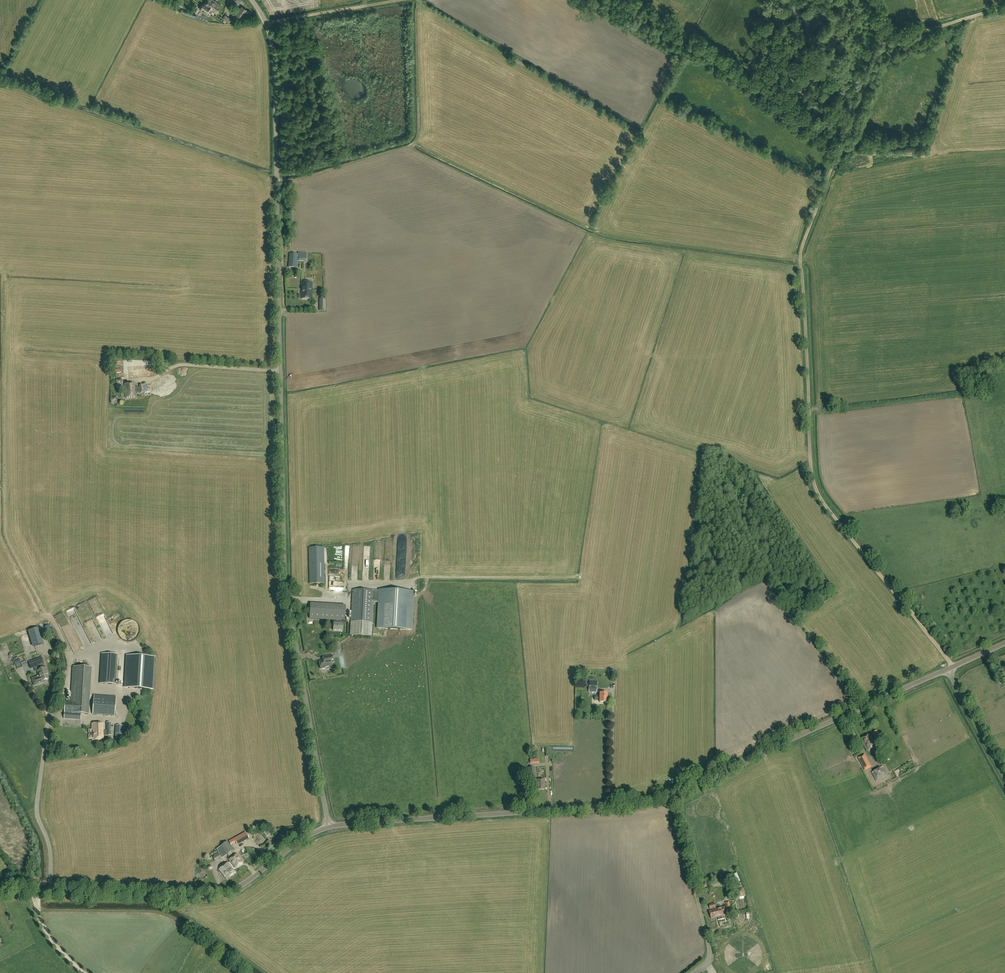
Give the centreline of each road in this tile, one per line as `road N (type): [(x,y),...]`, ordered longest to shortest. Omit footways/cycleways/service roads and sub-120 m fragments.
road 1 (unclassified): [(329,827),(284,575),(275,78),(269,31),(251,0)]
road 2 (tertiary): [(329,827),(671,798),(948,670)]
road 3 (track): [(954,667),(813,486),(800,259),(839,149)]
road 4 (track): [(59,723),(66,646),(4,529),(5,275)]
road 5 (tertiary): [(0,895),(218,895),(329,827)]
road 6 (track): [(839,149),(884,42),(1004,8)]
road 7 (track): [(839,149),(693,39)]
road 8 (track): [(266,22),(399,0)]
road 9 (unclassified): [(1004,778),(948,670)]

